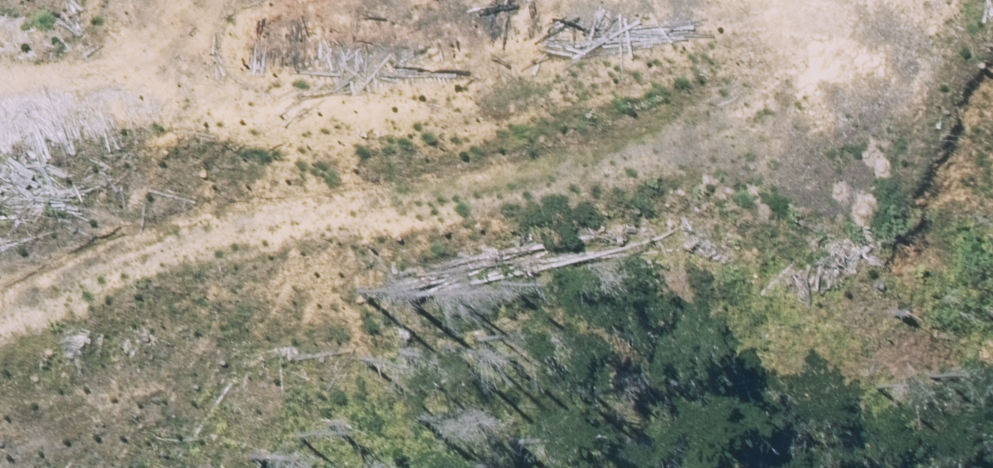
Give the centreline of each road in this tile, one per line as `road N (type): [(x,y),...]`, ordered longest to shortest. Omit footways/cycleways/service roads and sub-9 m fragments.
road 1 (track): [(885,0),(789,106),(400,250),(0,420)]
road 2 (track): [(0,100),(667,0)]

